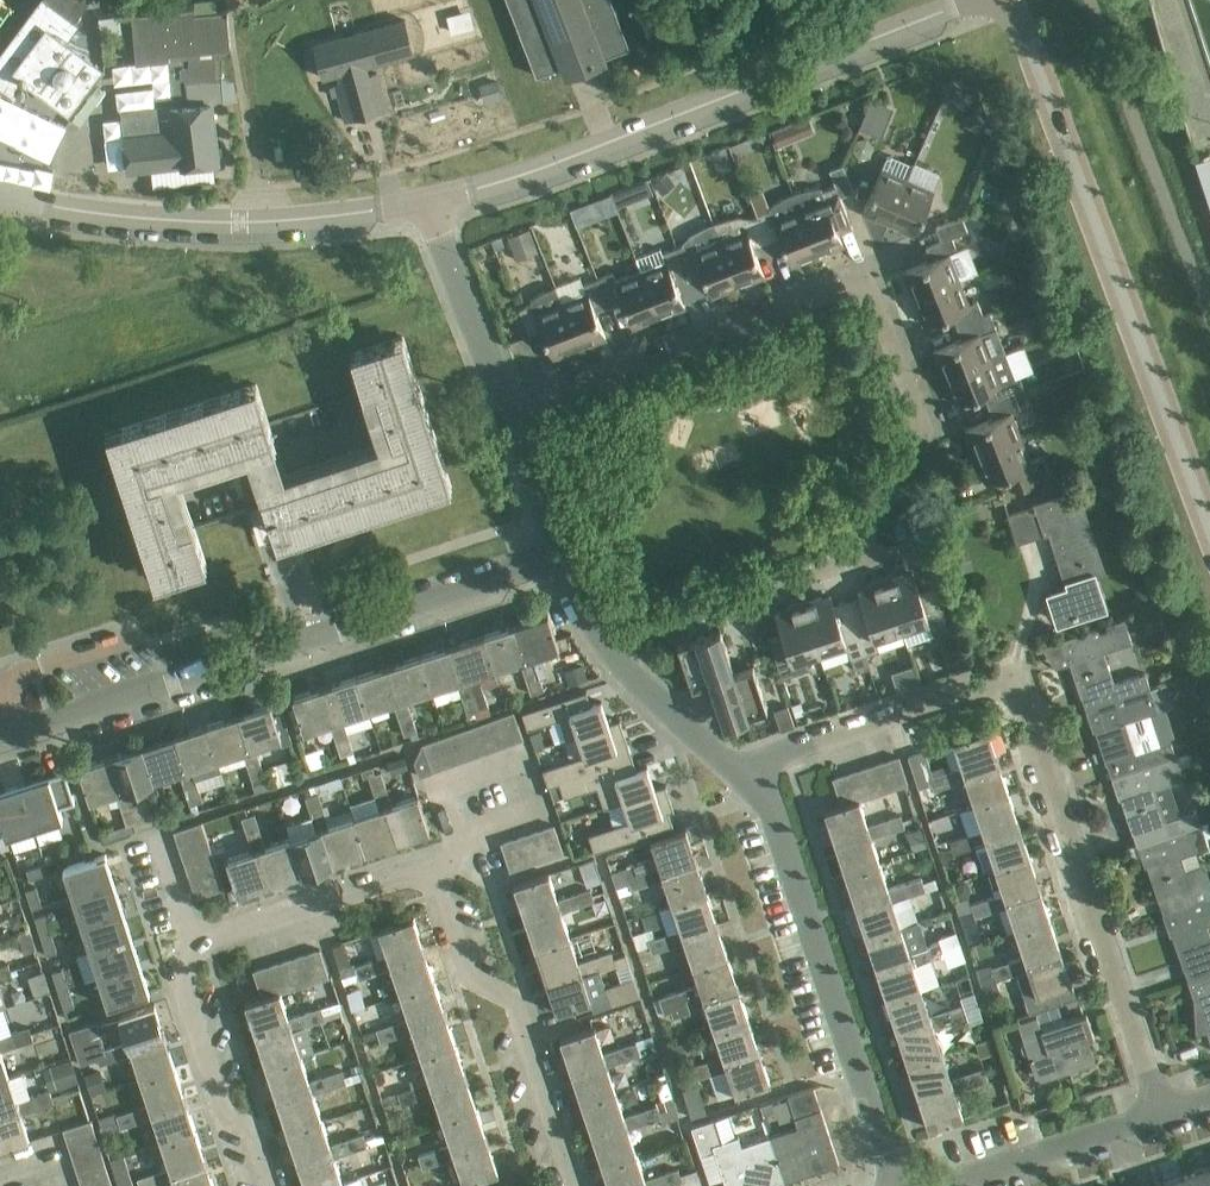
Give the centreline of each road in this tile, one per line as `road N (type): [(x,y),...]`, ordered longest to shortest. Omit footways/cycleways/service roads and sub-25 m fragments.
road 1 (residential): [(1161,1118),(1022,716),(1009,700),(982,695),(777,756),(749,780)]
road 2 (residential): [(870,558),(865,512),(918,449),(922,416),(861,287),(511,418)]
road 3 (residential): [(577,1185),(515,1003),(466,977),(434,879),(409,876),(194,944)]
road 4 (residential): [(0,738),(560,556)]
road 5 (tertiary): [(432,206),(980,0)]
road 6 (tertiary): [(1209,525),(1011,0)]
road 7 (tertiary): [(0,199),(156,222),(318,219),(432,206)]
road 8 (residential): [(896,1185),(780,831),(749,780)]
road 9 (residential): [(605,640),(870,558)]
road 10 (residential): [(194,944),(180,988),(219,1110),(257,1131),(274,1185)]
road 11 (track): [(284,0),(237,26),(263,222)]
road 12 (residential): [(511,418),(432,206)]
road 13 (residential): [(961,1185),(1161,1118)]
road 14 (residential): [(749,780),(605,640)]
road 15 (residential): [(560,556),(511,418)]
road 16 (residential): [(194,944),(152,830)]

